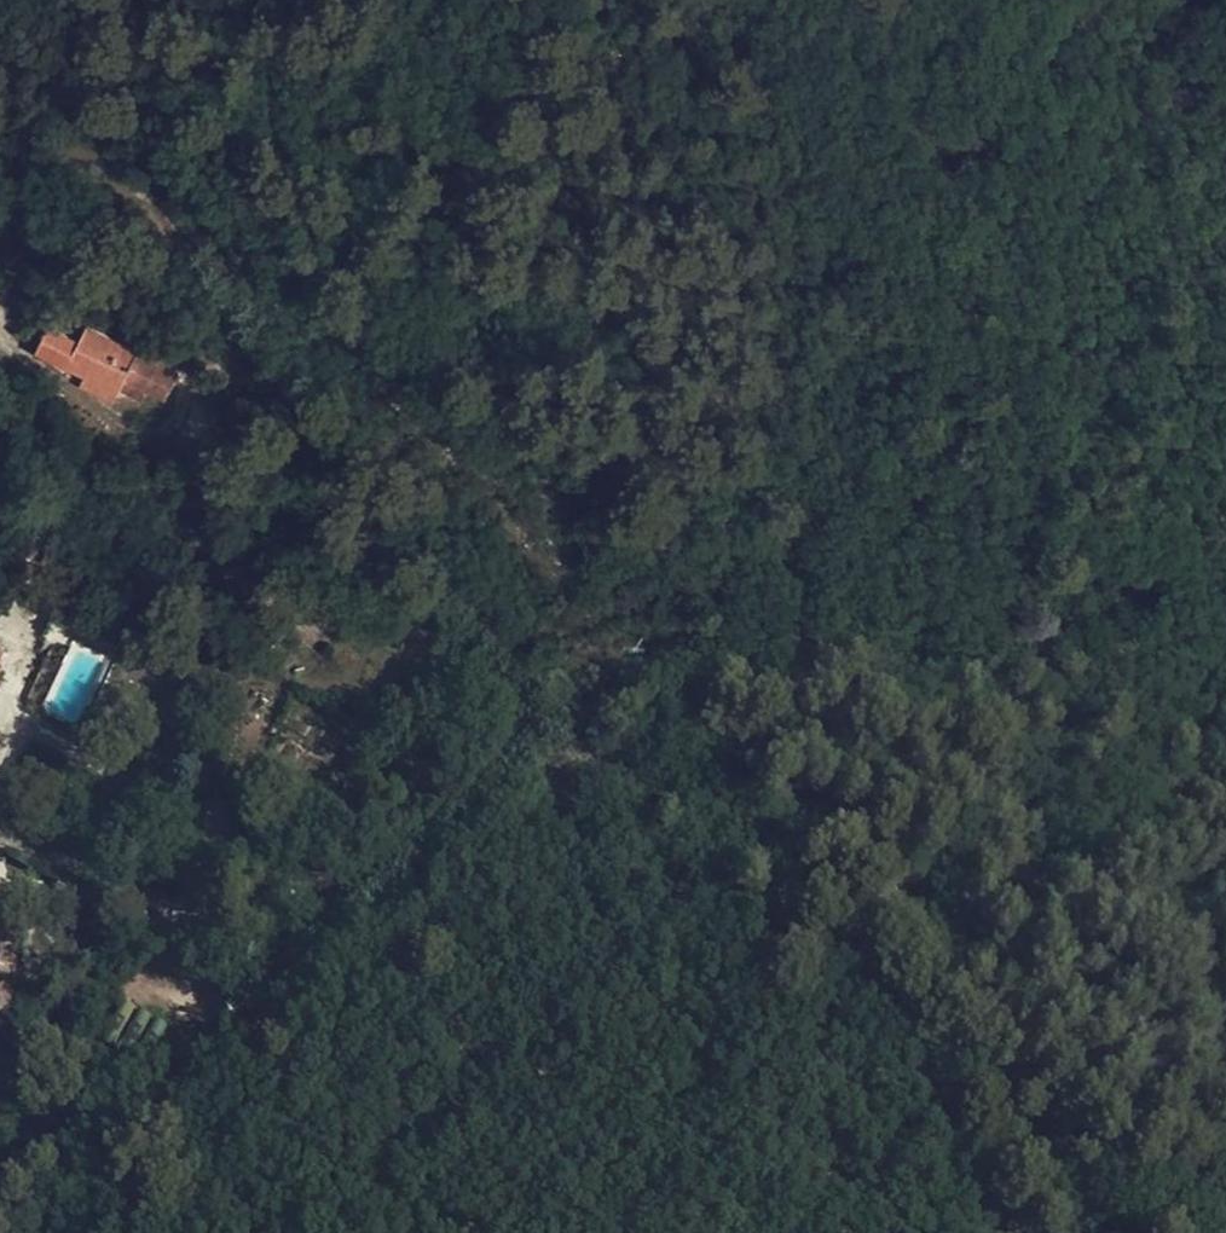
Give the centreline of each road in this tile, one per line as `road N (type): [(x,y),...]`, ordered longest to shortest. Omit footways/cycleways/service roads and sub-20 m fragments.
road 1 (track): [(151,906),(179,991),(334,1053),(447,1043),(558,1086),(631,1156),(652,1232)]

